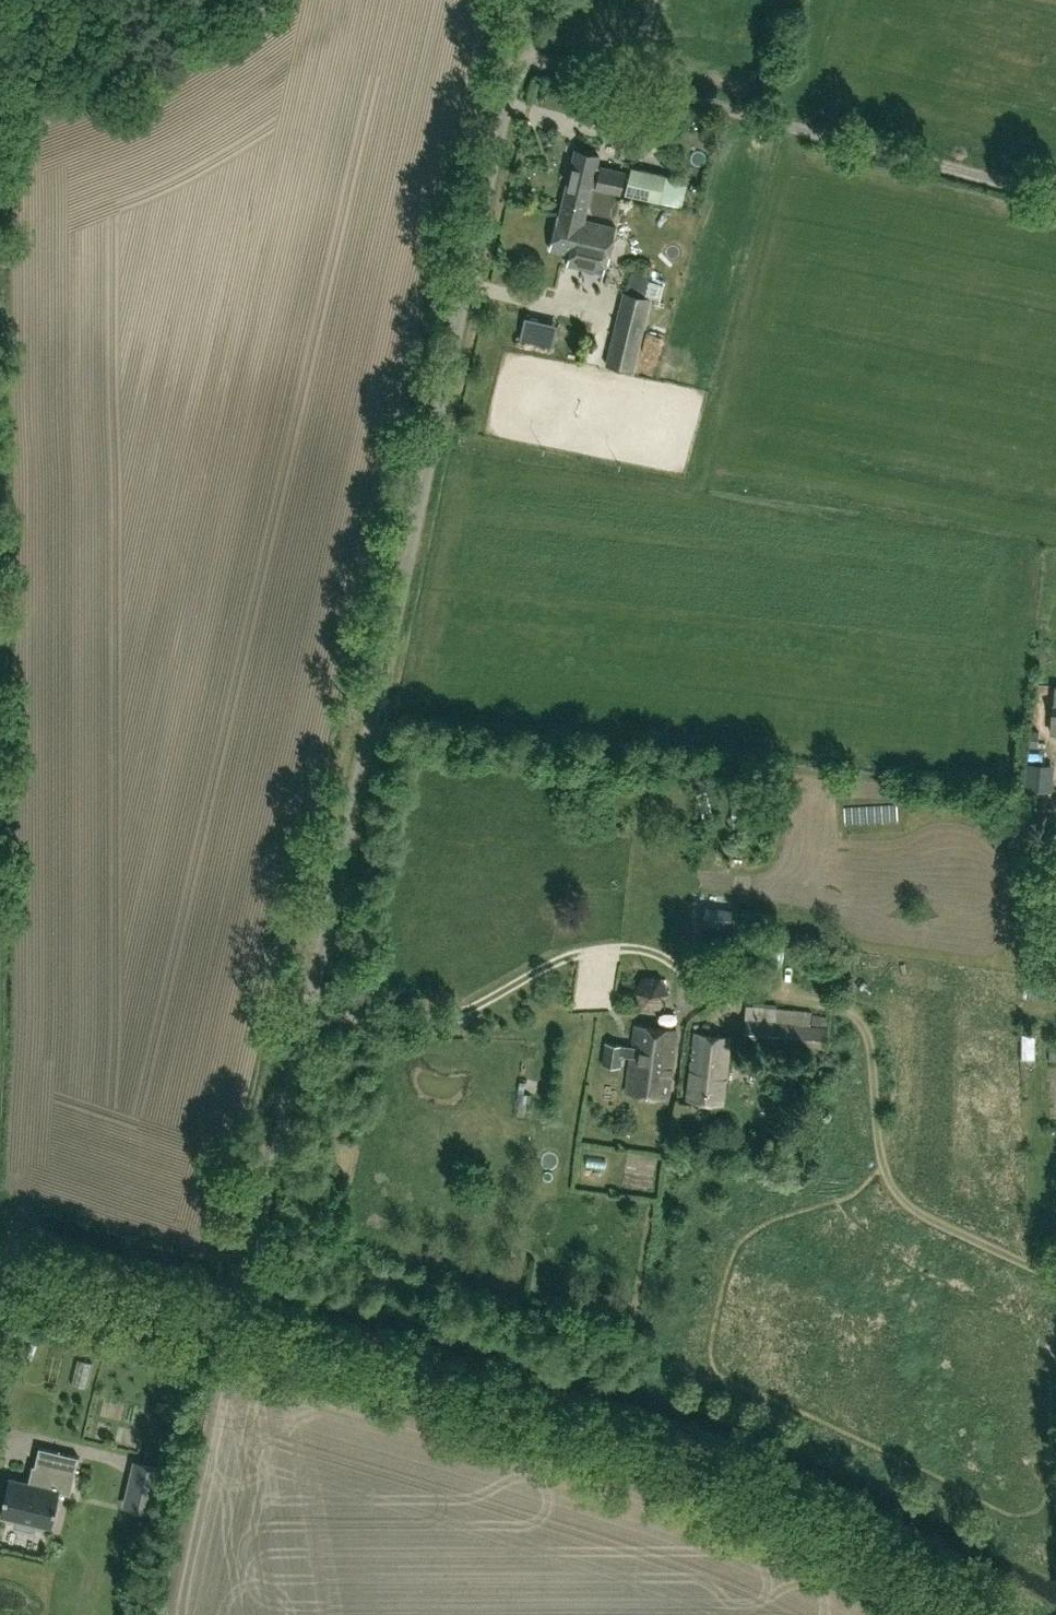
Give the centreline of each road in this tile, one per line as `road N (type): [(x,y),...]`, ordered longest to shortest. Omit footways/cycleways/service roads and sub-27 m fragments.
road 1 (unclassified): [(225,1329),(273,1168),(530,0)]
road 2 (unclassified): [(983,1614),(719,1484),(225,1329)]
road 3 (track): [(669,963),(646,948),(590,948),(457,1019)]
road 4 (unclassified): [(225,1329),(4,1261)]

